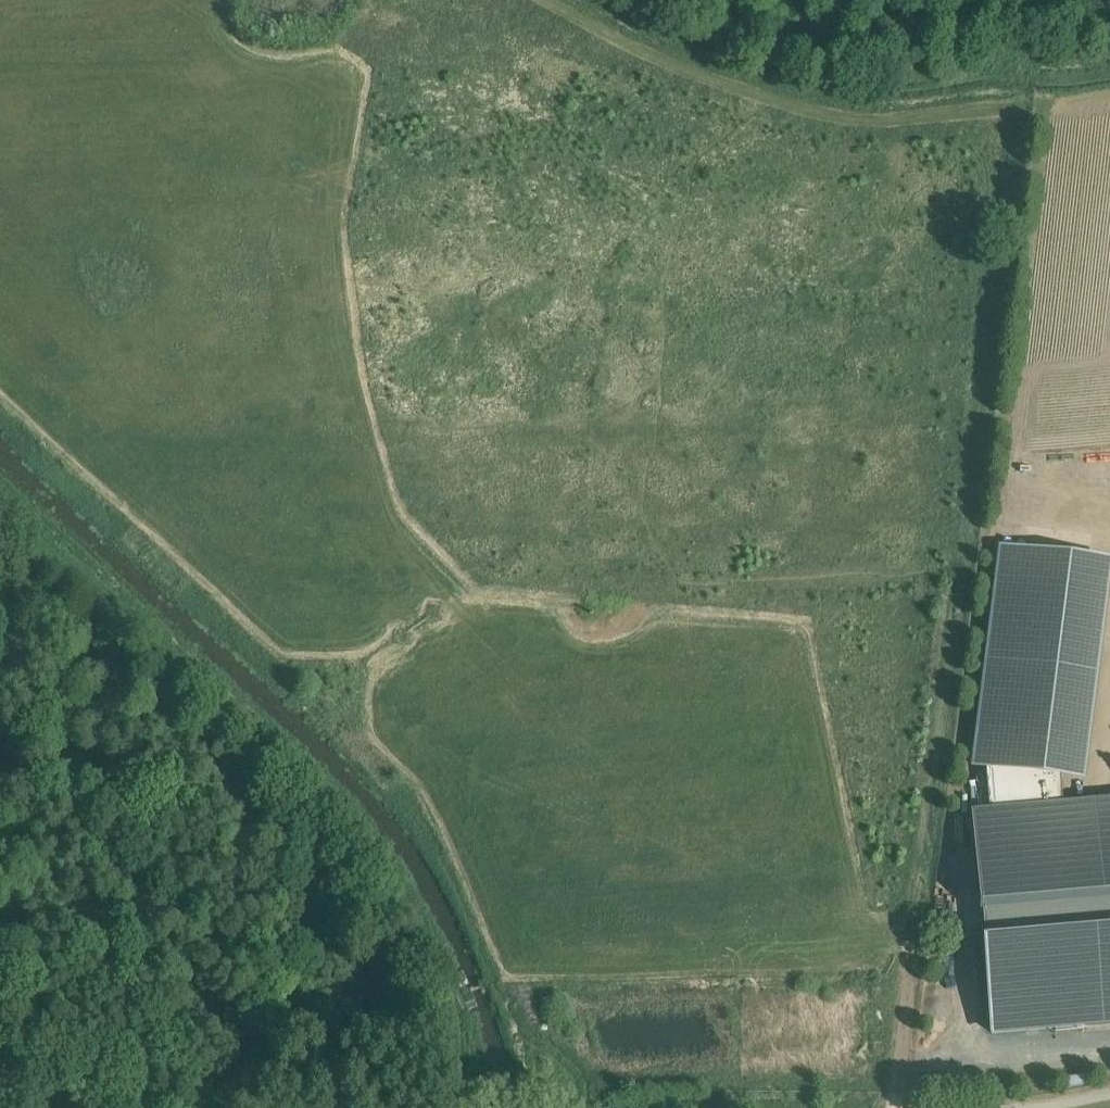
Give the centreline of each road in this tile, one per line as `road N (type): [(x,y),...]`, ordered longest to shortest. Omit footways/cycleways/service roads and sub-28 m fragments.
road 1 (track): [(1042,109),(986,443),(895,1107)]

